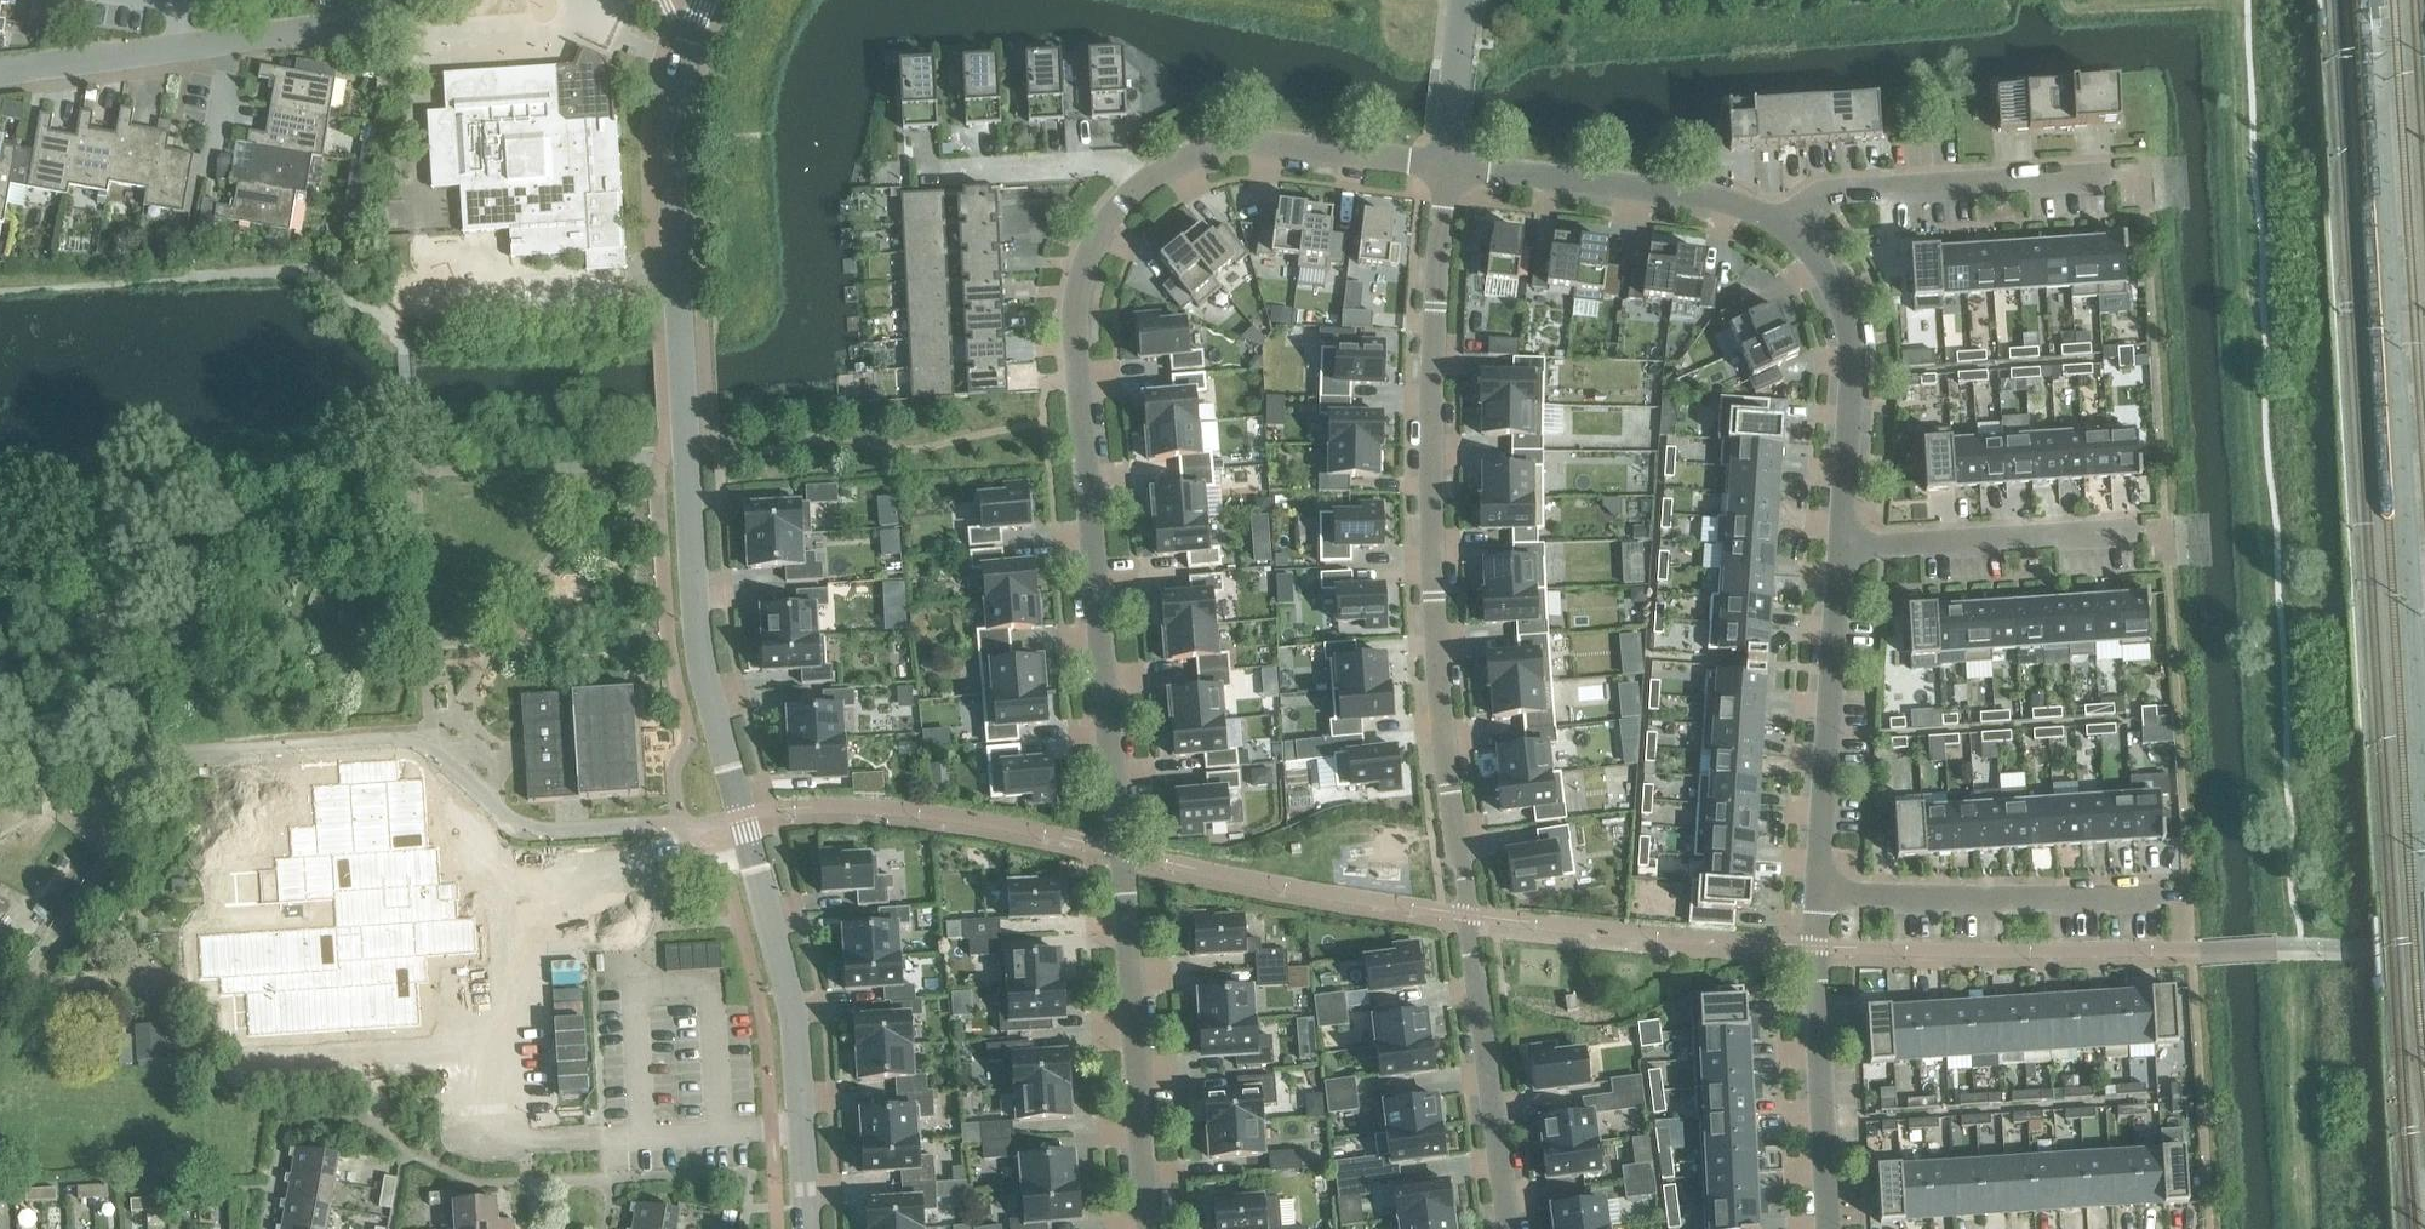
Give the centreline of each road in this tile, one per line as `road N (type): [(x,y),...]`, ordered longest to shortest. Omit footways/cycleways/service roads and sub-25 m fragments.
road 1 (residential): [(1505,1228),(1426,560),(1430,302),(1443,164)]
road 2 (residential): [(1155,1228),(1074,323),(1087,260),(1142,187)]
road 3 (tertiary): [(799,1133),(786,1003),(692,628),(681,322)]
road 4 (residential): [(1788,221),(1818,194),(2141,173)]
road 5 (residential): [(1822,893),(2186,898)]
road 6 (residential): [(719,1133),(711,995),(635,988),(642,1133)]
road 7 (residential): [(1443,164),(1708,192),(1788,221)]
road 8 (residential): [(1845,544),(1822,893)]
road 9 (residential): [(1788,221),(1828,267),(1854,337),(1845,544)]
road 10 (residential): [(1822,893),(1819,1058),(1832,1228)]
road 11 (tertiary): [(705,0),(682,67),(672,146),(681,322)]
road 12 (residential): [(1845,544),(2163,531)]
road 13 (residential): [(1142,187),(1162,170),(1235,146),(1443,164)]
road 14 (residential): [(937,171),(1109,162),(1142,187)]
road 15 (residential): [(455,1133),(524,1142),(642,1133)]
road 16 (residential): [(0,71),(179,46)]
road 17 (residential): [(1443,164),(1461,0)]
road 18 (residential): [(232,39),(310,28),(379,0)]
road 19 (residential): [(232,39),(204,160)]

